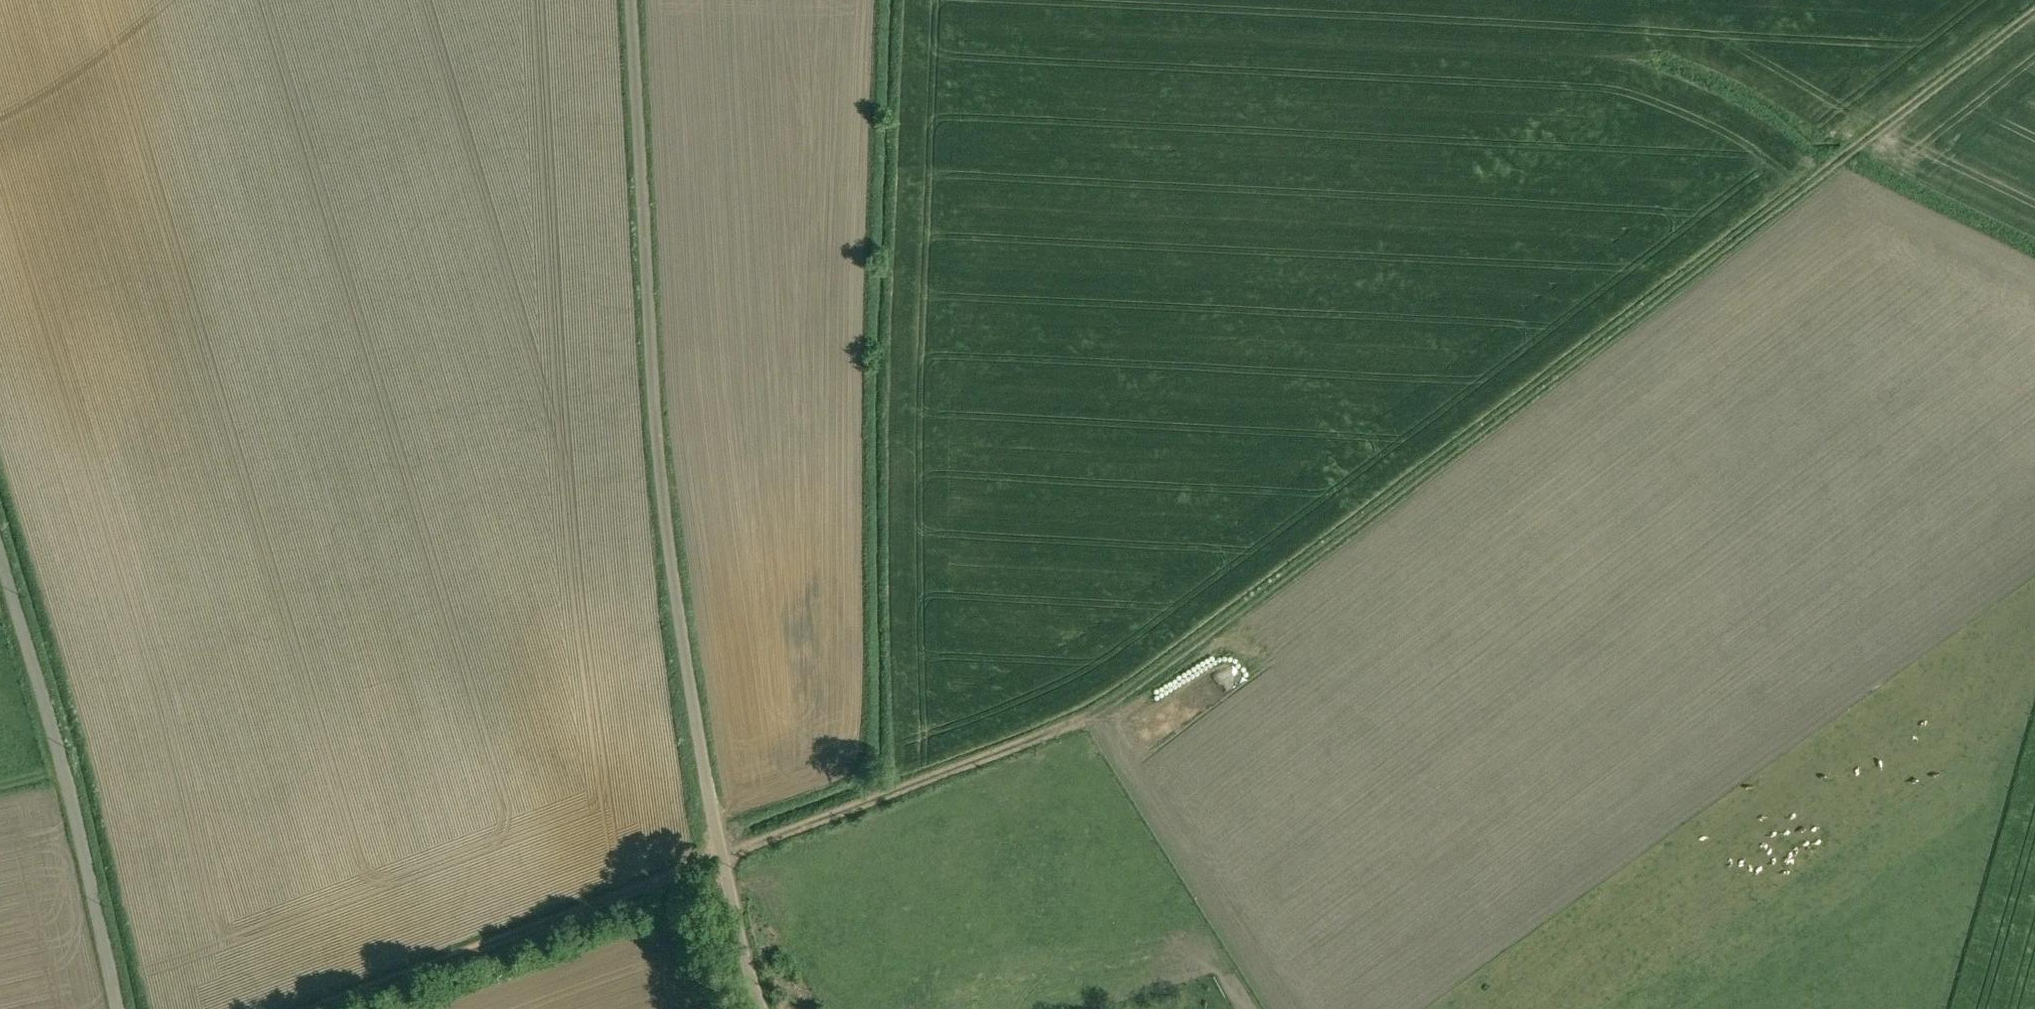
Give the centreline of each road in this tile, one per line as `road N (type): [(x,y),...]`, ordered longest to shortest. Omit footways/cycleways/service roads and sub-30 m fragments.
road 1 (track): [(766,1008),(722,856),(670,563),(633,0)]
road 2 (unclassified): [(119,1008),(69,781),(0,547)]

